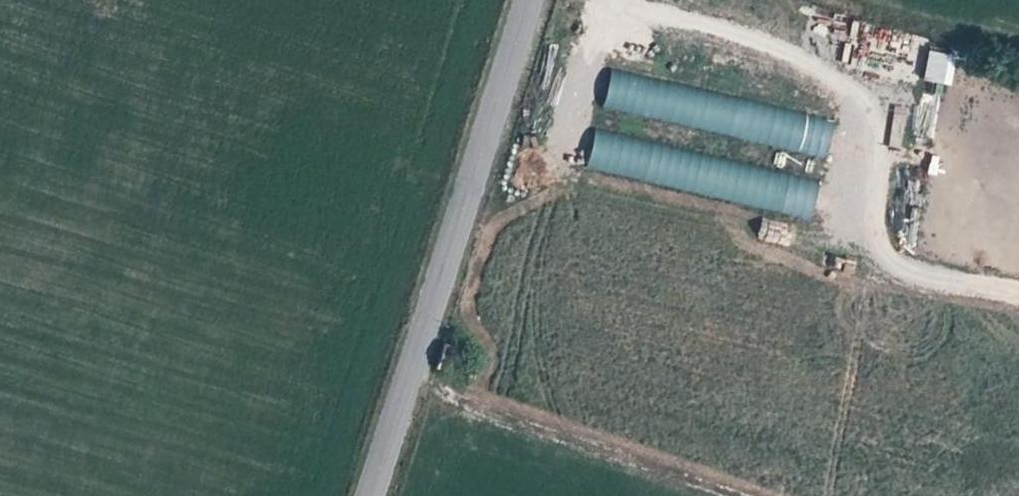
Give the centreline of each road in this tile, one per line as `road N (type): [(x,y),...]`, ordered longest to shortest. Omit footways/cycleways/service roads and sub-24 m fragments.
road 1 (track): [(618,0),(781,43),(856,96),(864,202),(886,247),(930,275),(1018,285)]
road 2 (tertiary): [(524,0),(364,495)]

